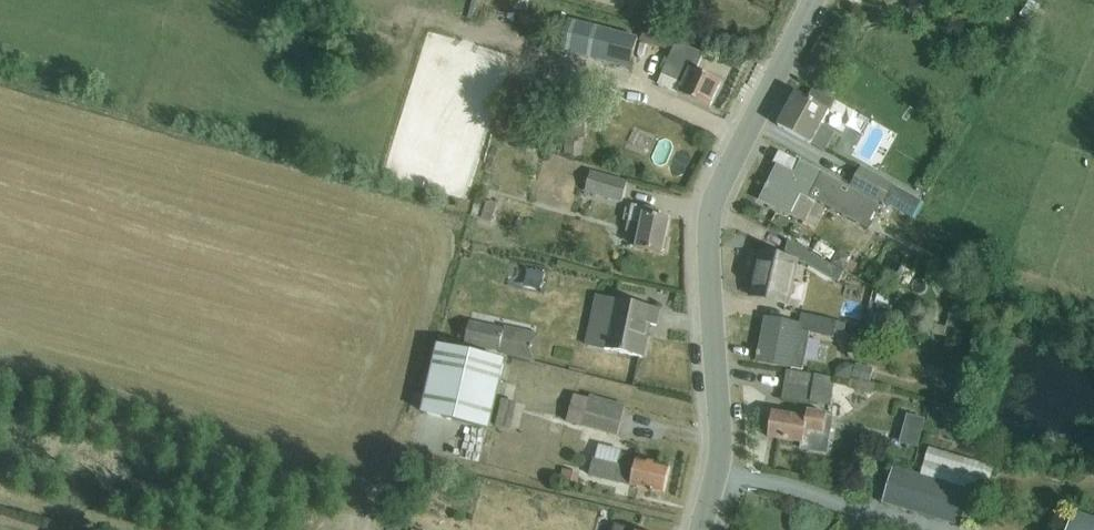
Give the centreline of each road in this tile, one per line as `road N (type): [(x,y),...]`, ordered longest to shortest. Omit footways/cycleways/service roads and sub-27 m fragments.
road 1 (unclassified): [(699,529),(718,468),(715,183),(811,0)]

